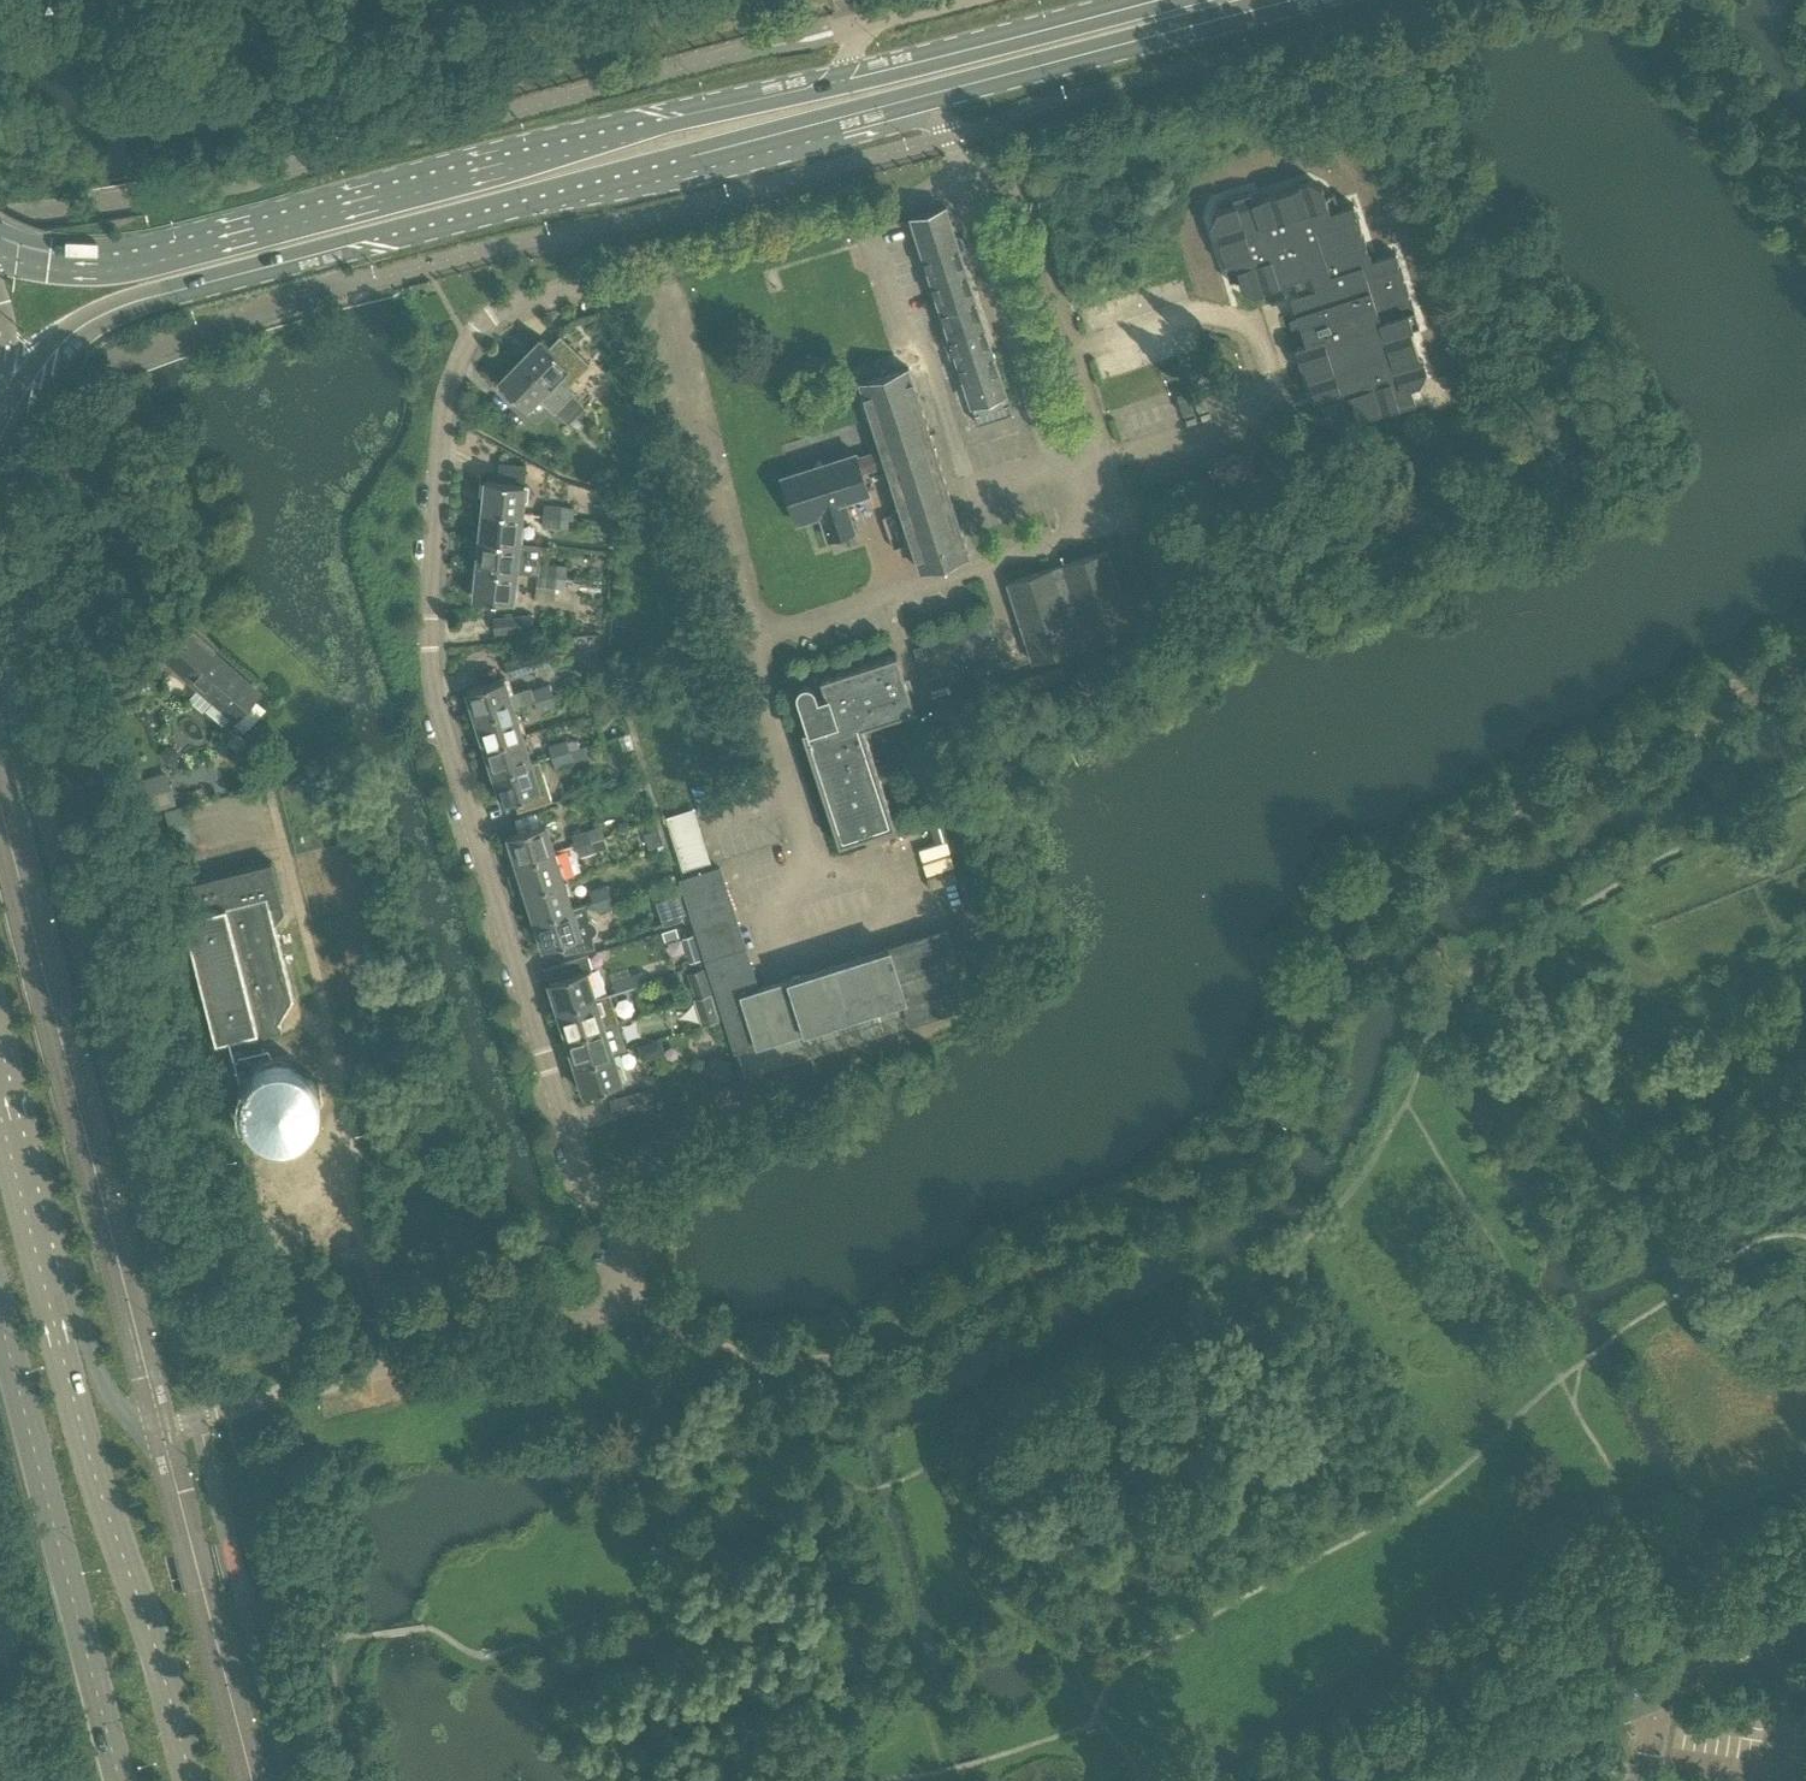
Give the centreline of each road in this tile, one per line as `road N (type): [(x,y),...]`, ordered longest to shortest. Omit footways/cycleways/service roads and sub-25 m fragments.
road 1 (unclassified): [(961,181),(494,313),(468,339),(444,407),(430,585),(434,698),(581,1174),(613,1210),(632,1268),(628,1307),(159,1424),(133,1420),(109,1401),(47,1253)]
road 2 (primary): [(0,407),(91,320),(135,300),(836,119)]
road 3 (primary): [(835,82),(145,258),(50,263),(0,253)]
road 4 (primary): [(189,1780),(95,1476),(57,1335),(47,1253)]
road 5 (primary): [(0,1313),(120,1780)]
road 6 (primary): [(836,119),(1293,0)]
road 7 (primary): [(1156,0),(835,82)]
road 8 (primary): [(47,1253),(0,1063)]
road 9 (unclassified): [(962,0),(853,28),(857,38),(835,82)]
road 10 (unclassified): [(961,181),(942,124),(890,128),(836,119)]

